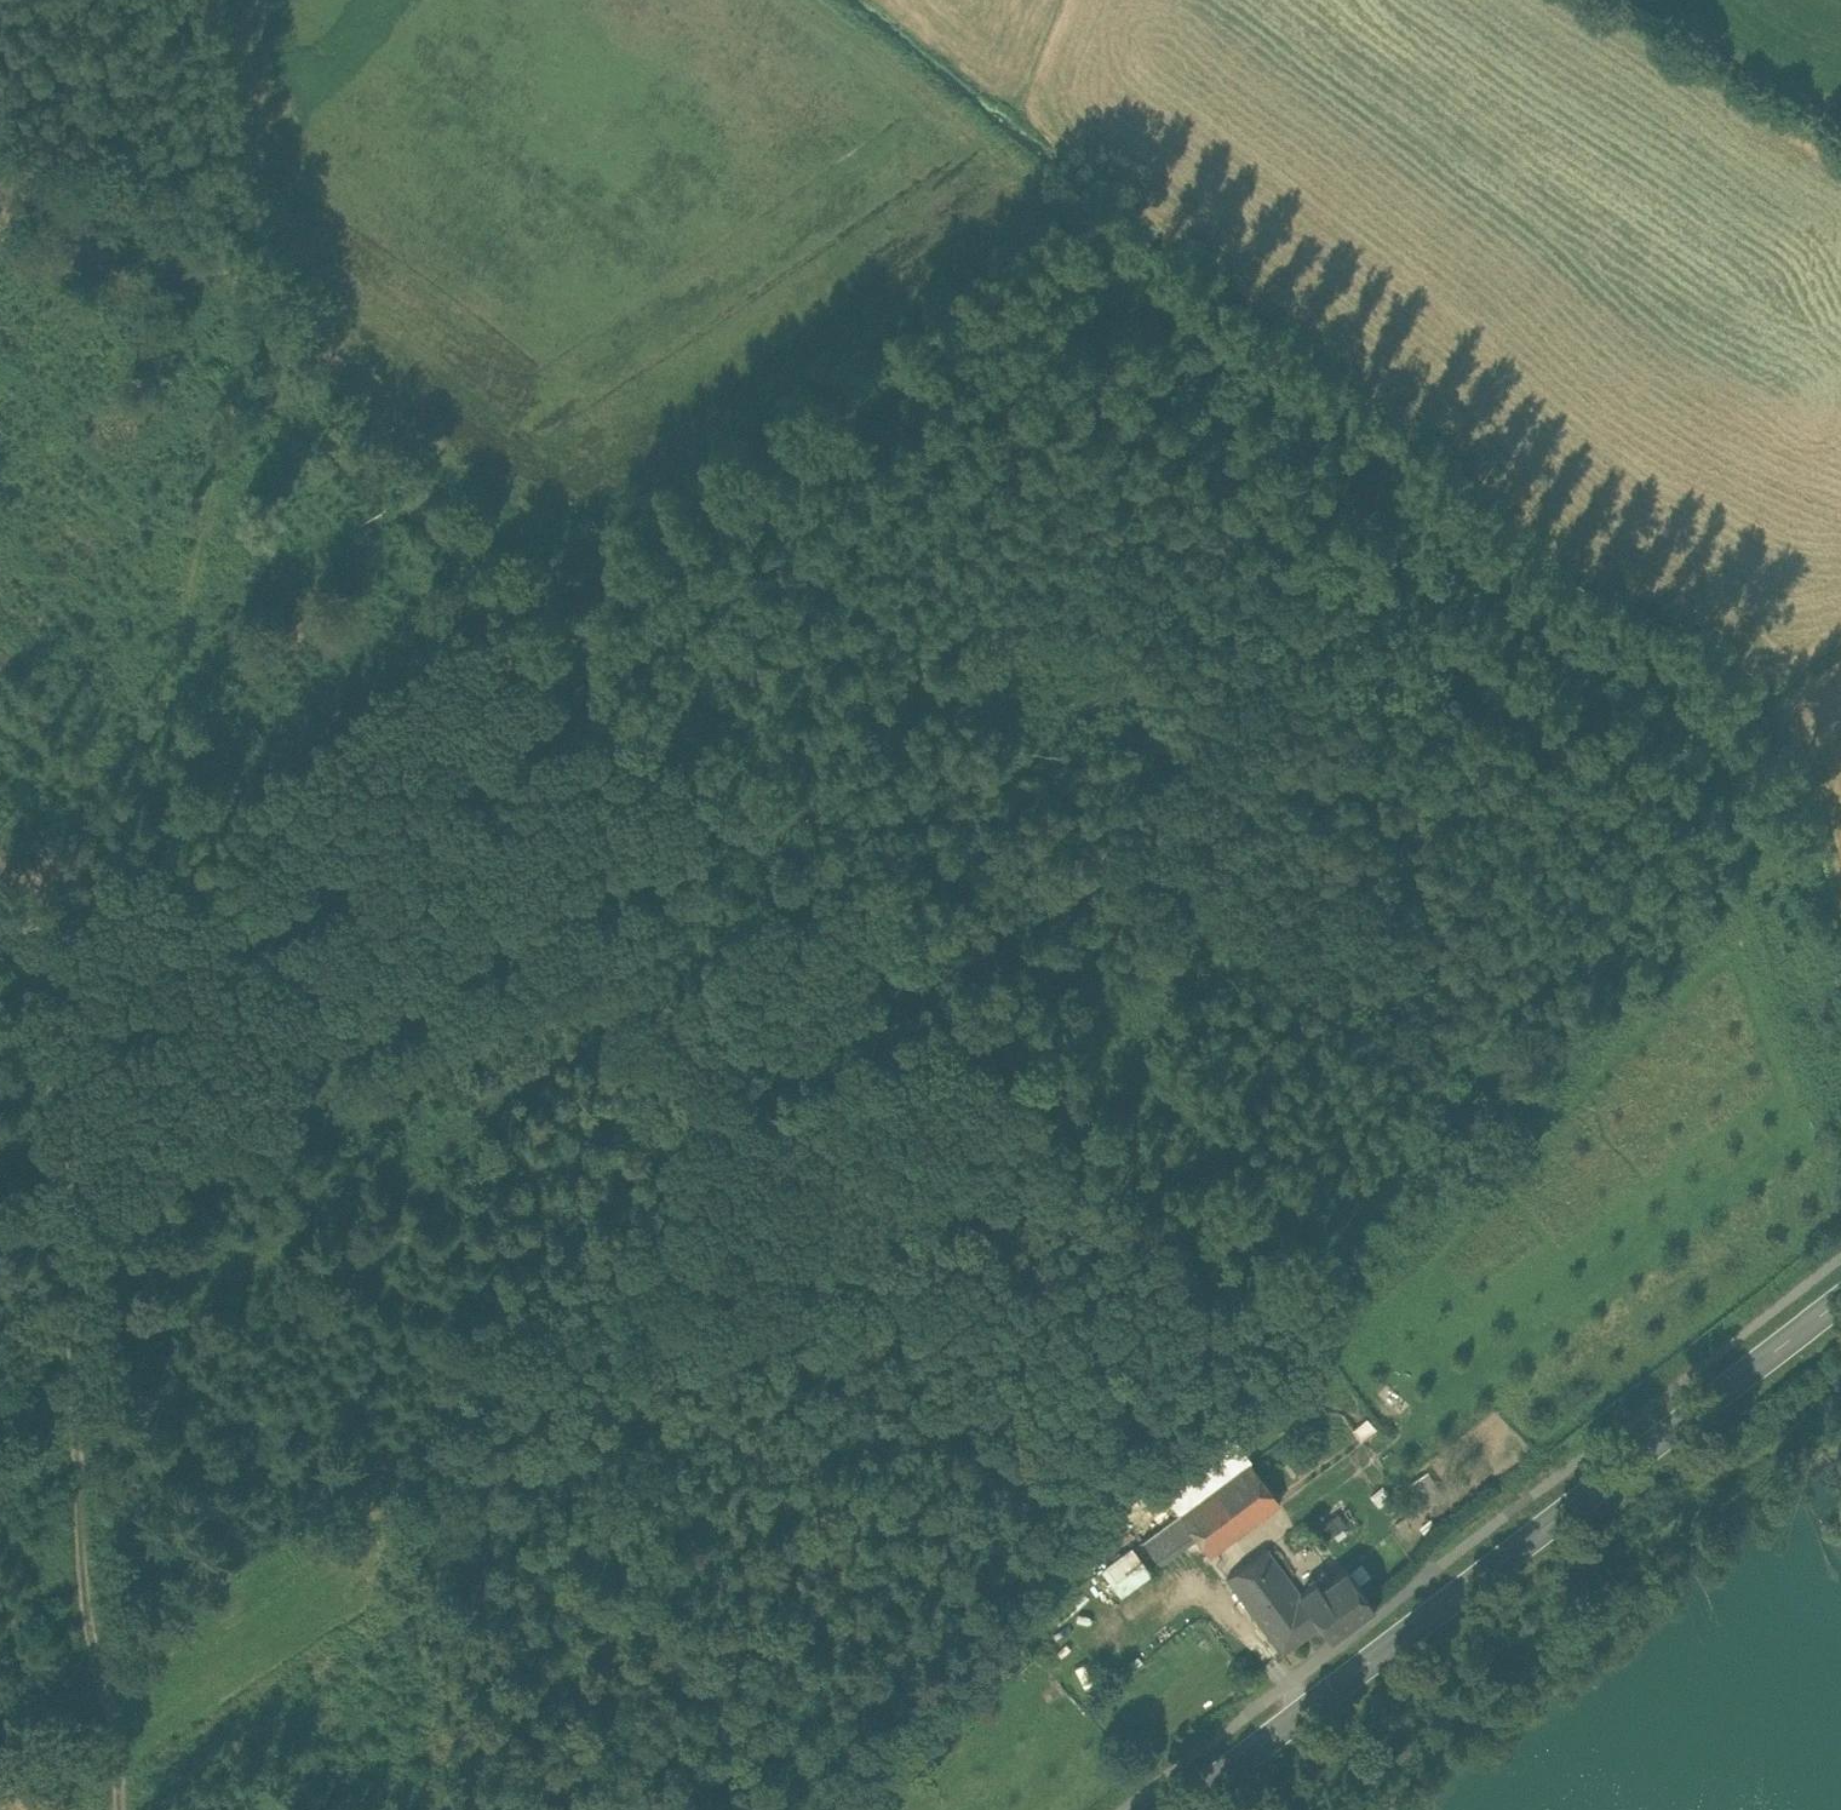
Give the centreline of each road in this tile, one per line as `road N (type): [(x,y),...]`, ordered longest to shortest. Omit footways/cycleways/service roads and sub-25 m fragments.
road 1 (track): [(120,1809),(120,1738),(91,1590),(74,1424),(50,1058),(14,924),(0,910)]
road 2 (secondary): [(1177,1809),(1840,1299)]
road 3 (track): [(310,274),(238,383),(151,777),(122,842),(14,924)]

